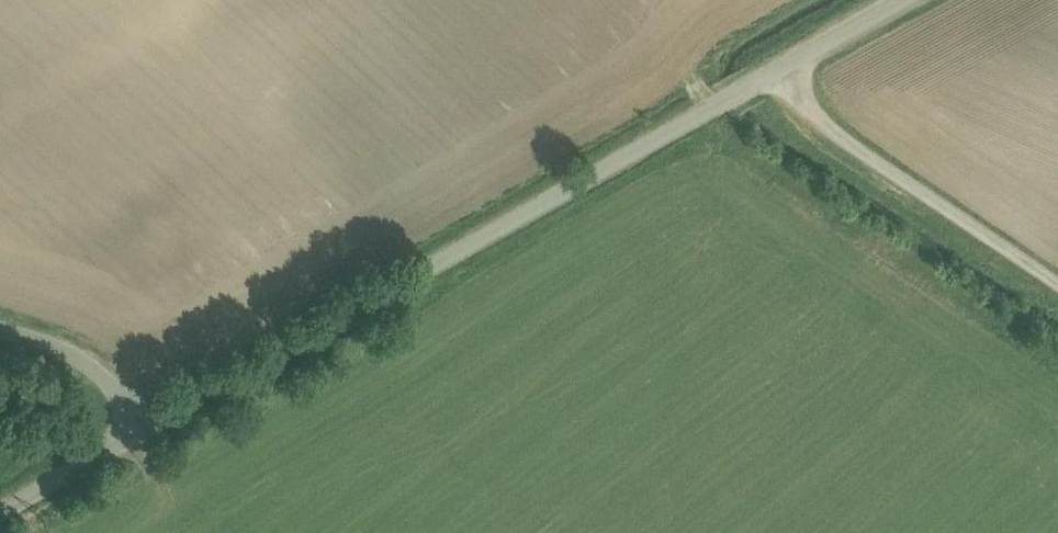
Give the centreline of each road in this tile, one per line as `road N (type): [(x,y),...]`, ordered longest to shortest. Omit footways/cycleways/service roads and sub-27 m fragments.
road 1 (unclassified): [(139,429),(904,0)]
road 2 (track): [(772,71),(865,157),(1057,288)]
road 3 (unclassified): [(139,429),(90,364),(0,336)]
road 4 (unclassified): [(0,512),(139,429)]

